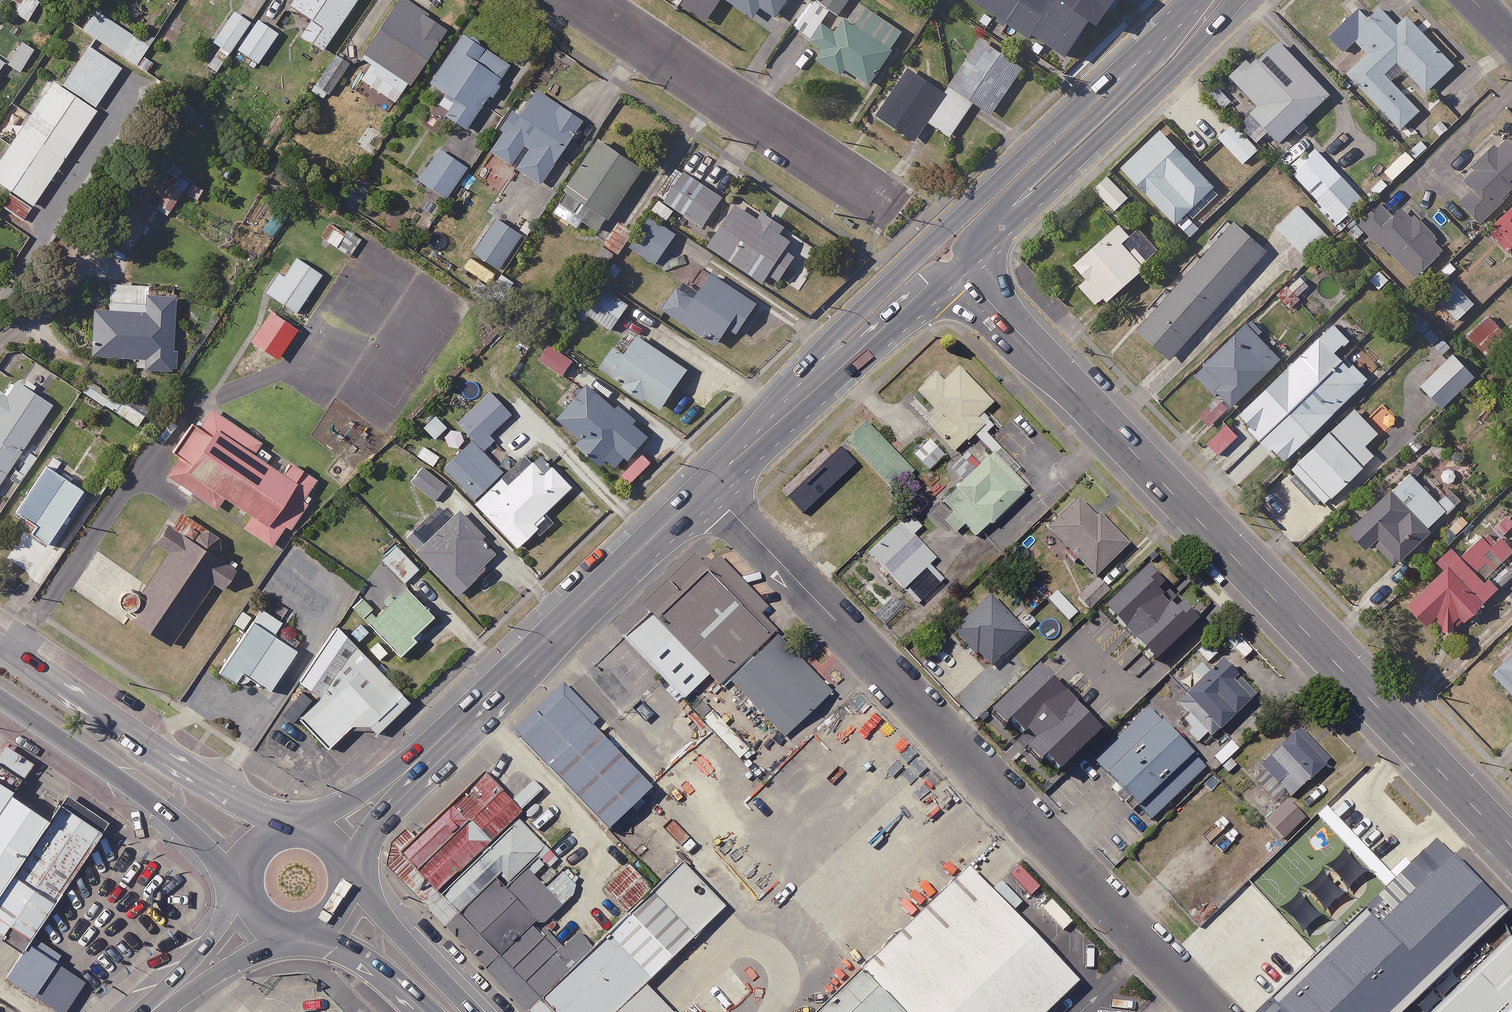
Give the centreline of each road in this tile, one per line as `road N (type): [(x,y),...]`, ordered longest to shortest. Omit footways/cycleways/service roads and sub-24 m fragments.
road 1 (tertiary): [(1511,845),(961,272)]
road 2 (unclassified): [(708,486),(855,650),(1205,1011)]
road 3 (secondary): [(728,468),(837,335),(1165,27)]
road 4 (secondary): [(708,486),(329,843)]
road 5 (residential): [(874,199),(578,0)]
road 6 (secondary): [(1236,0),(1180,65),(984,250)]
road 7 (secondary): [(0,643),(128,734),(289,832)]
road 8 (secondary): [(247,895),(174,818),(0,699)]
road 9 (secondary): [(961,272),(929,284),(728,468)]
road 10 (secondary): [(984,250),(1025,182),(1112,101),(1165,27)]
road 11 (secondary): [(343,875),(473,1011)]
road 12 (tertiary): [(259,915),(147,1011)]
road 13 (secondary): [(422,1011),(382,974),(304,928)]

